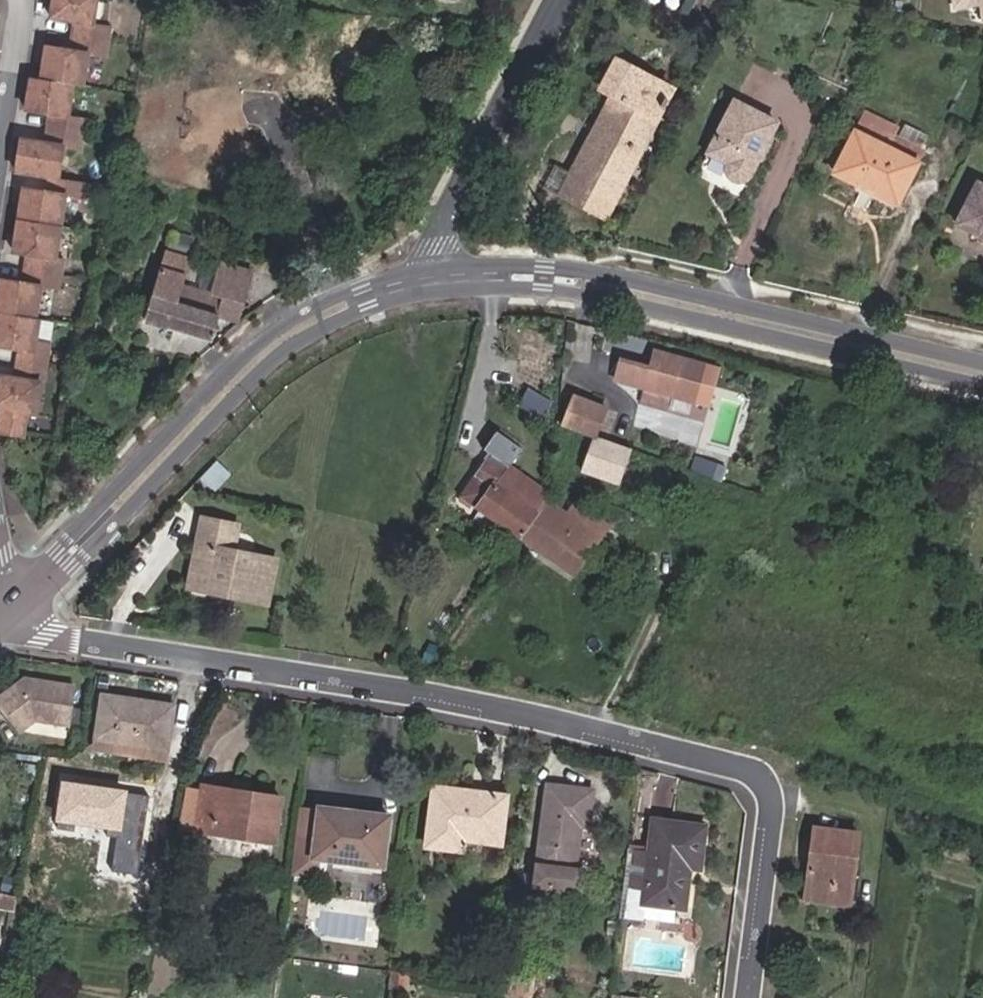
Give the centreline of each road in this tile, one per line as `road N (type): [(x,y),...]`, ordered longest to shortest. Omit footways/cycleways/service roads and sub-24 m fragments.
road 1 (residential): [(14,610),(61,639),(522,710),(749,769),(777,806),(753,997)]
road 2 (residential): [(438,280),(576,283),(982,375)]
road 3 (residential): [(29,596),(274,344),(365,298),(438,280)]
road 4 (residential): [(558,0),(442,227),(438,280)]
road 5 (residential): [(0,135),(21,0)]

